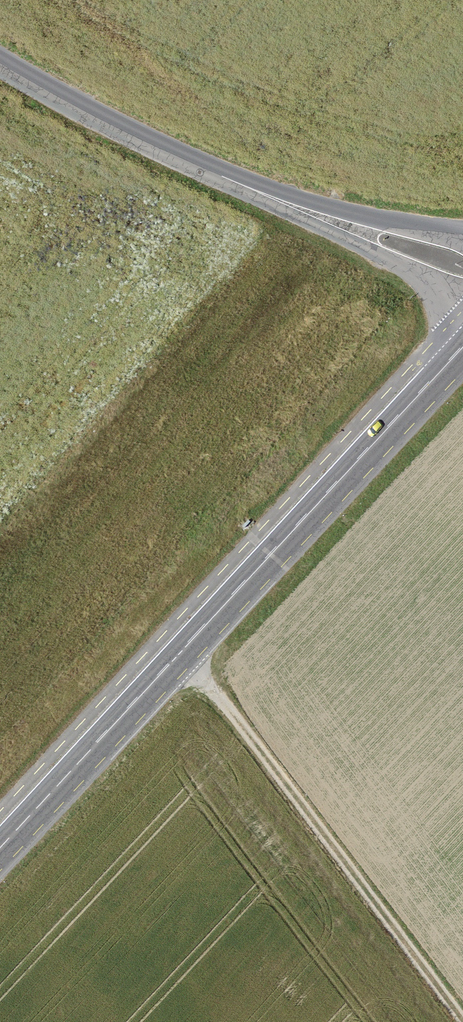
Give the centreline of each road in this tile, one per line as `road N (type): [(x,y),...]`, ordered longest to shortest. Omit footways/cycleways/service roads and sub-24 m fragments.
road 1 (primary): [(0,851),(462,353)]
road 2 (track): [(186,649),(462,1021)]
road 3 (tertiary): [(222,177),(432,284),(462,312)]
road 4 (tertiary): [(222,177),(0,62)]
road 5 (tertiary): [(462,227),(349,213),(222,177)]

